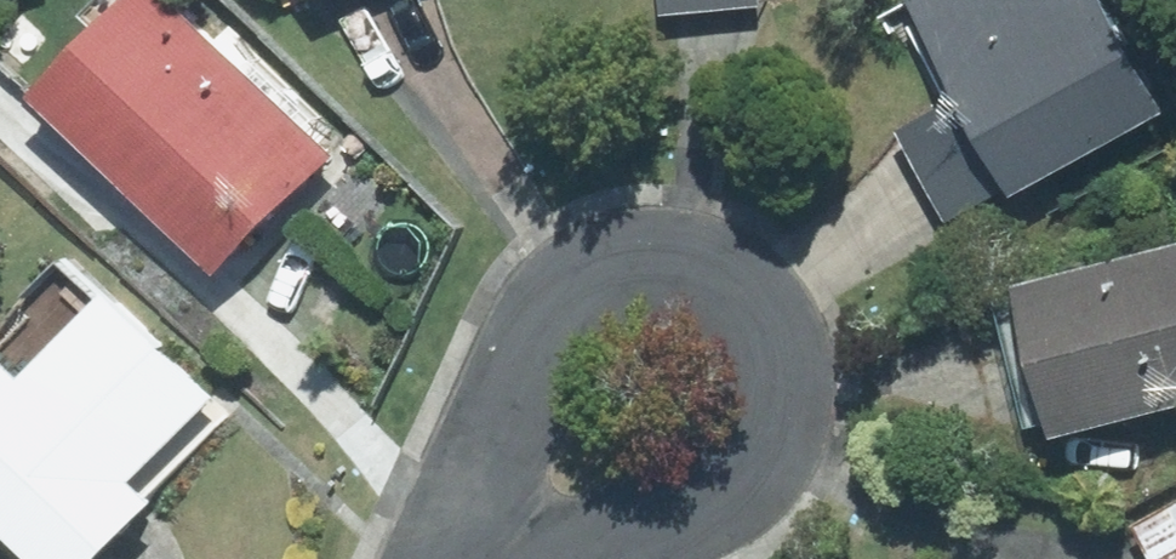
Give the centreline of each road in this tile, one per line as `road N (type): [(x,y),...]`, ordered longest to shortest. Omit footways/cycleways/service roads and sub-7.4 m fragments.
road 1 (residential): [(456,558),(539,345),(561,309),(623,265),(661,264),(706,276),(768,330),(782,362),(779,432),(746,480),(708,509),(594,558)]

